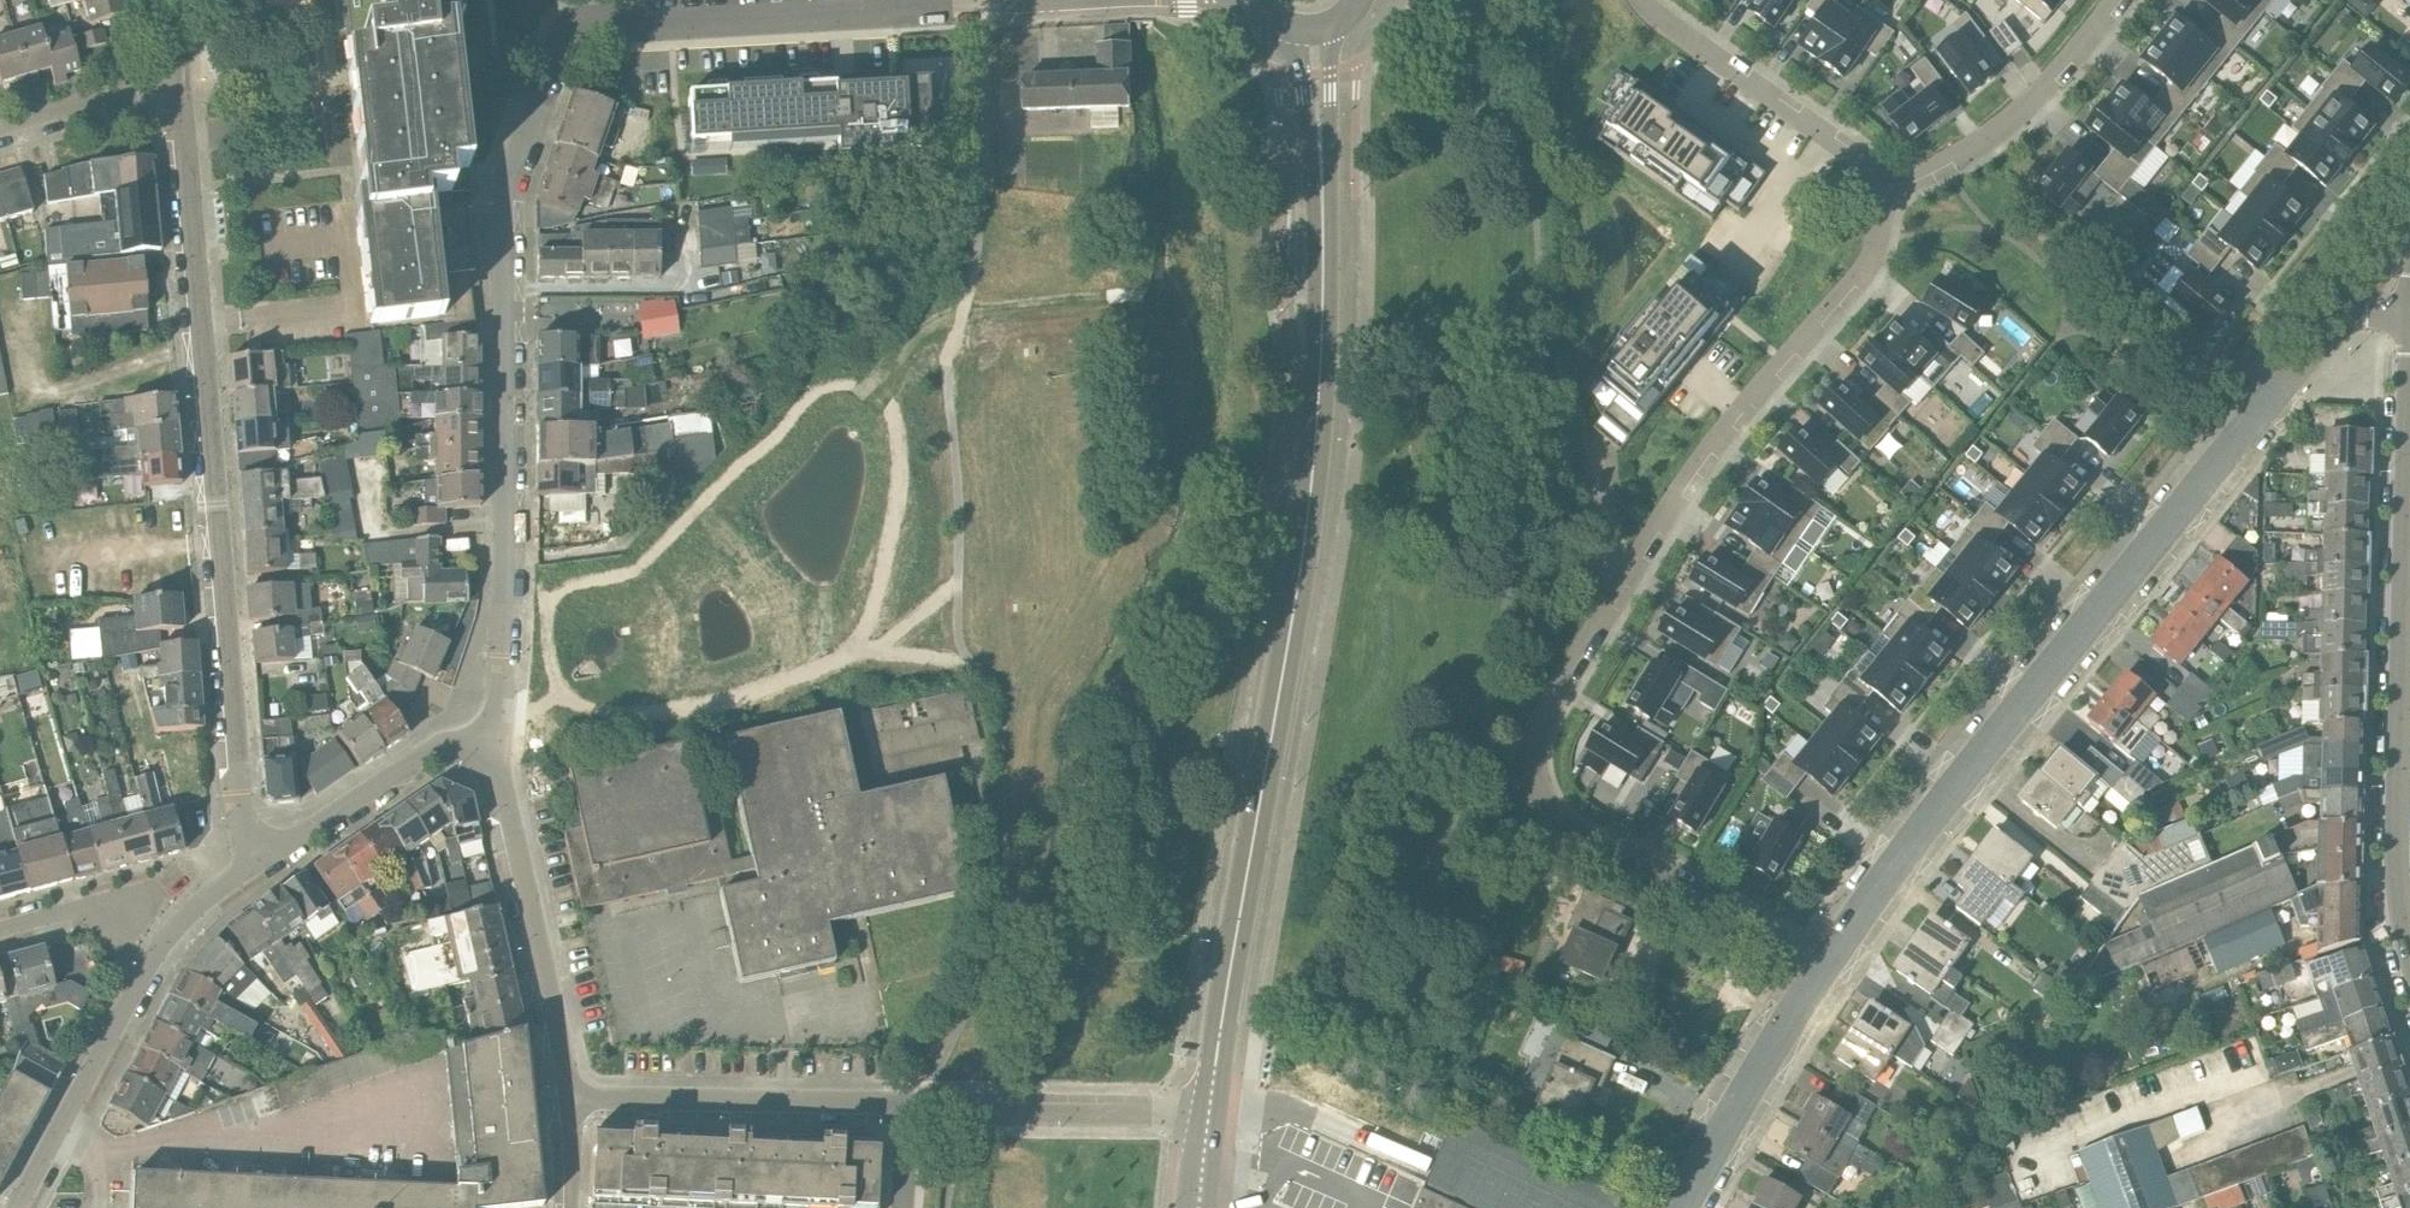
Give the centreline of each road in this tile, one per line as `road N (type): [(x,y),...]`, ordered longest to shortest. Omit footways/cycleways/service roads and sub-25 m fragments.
road 1 (residential): [(1829,967),(1745,914),(1565,823),(1544,806),(1535,750),(1559,684),(1639,555),(1726,428),(1867,256),(1883,188)]
road 2 (tertiary): [(1210,1106),(1306,530),(1322,177)]
road 3 (residential): [(1829,967),(2331,328),(2353,317),(2409,316)]
road 4 (residential): [(265,855),(240,801),(185,92)]
road 5 (residential): [(483,733),(500,668),(506,572),(518,193),(531,129),(573,30)]
road 6 (residential): [(2409,950),(2400,890),(2409,383)]
road 7 (residential): [(18,1207),(168,937),(265,855)]
road 8 (residential): [(573,30),(969,0)]
road 9 (residential): [(572,1098),(483,733)]
road 10 (residential): [(908,1100),(572,1098)]
road 11 (residential): [(1883,188),(1640,0)]
road 12 (residential): [(1883,188),(2024,107),(2117,0)]
road 13 (residential): [(1210,1106),(908,1100)]
road 14 (residential): [(1681,1207),(1829,967)]
road 15 (residential): [(265,855),(438,748),(483,733)]
road 16 (residential): [(0,130),(109,100),(185,92)]
road 17 (residential): [(0,937),(75,917),(118,915),(150,925)]
road 18 (tertiary): [(1322,177),(1334,38)]
road 19 (tertiary): [(1297,42),(1322,177)]

